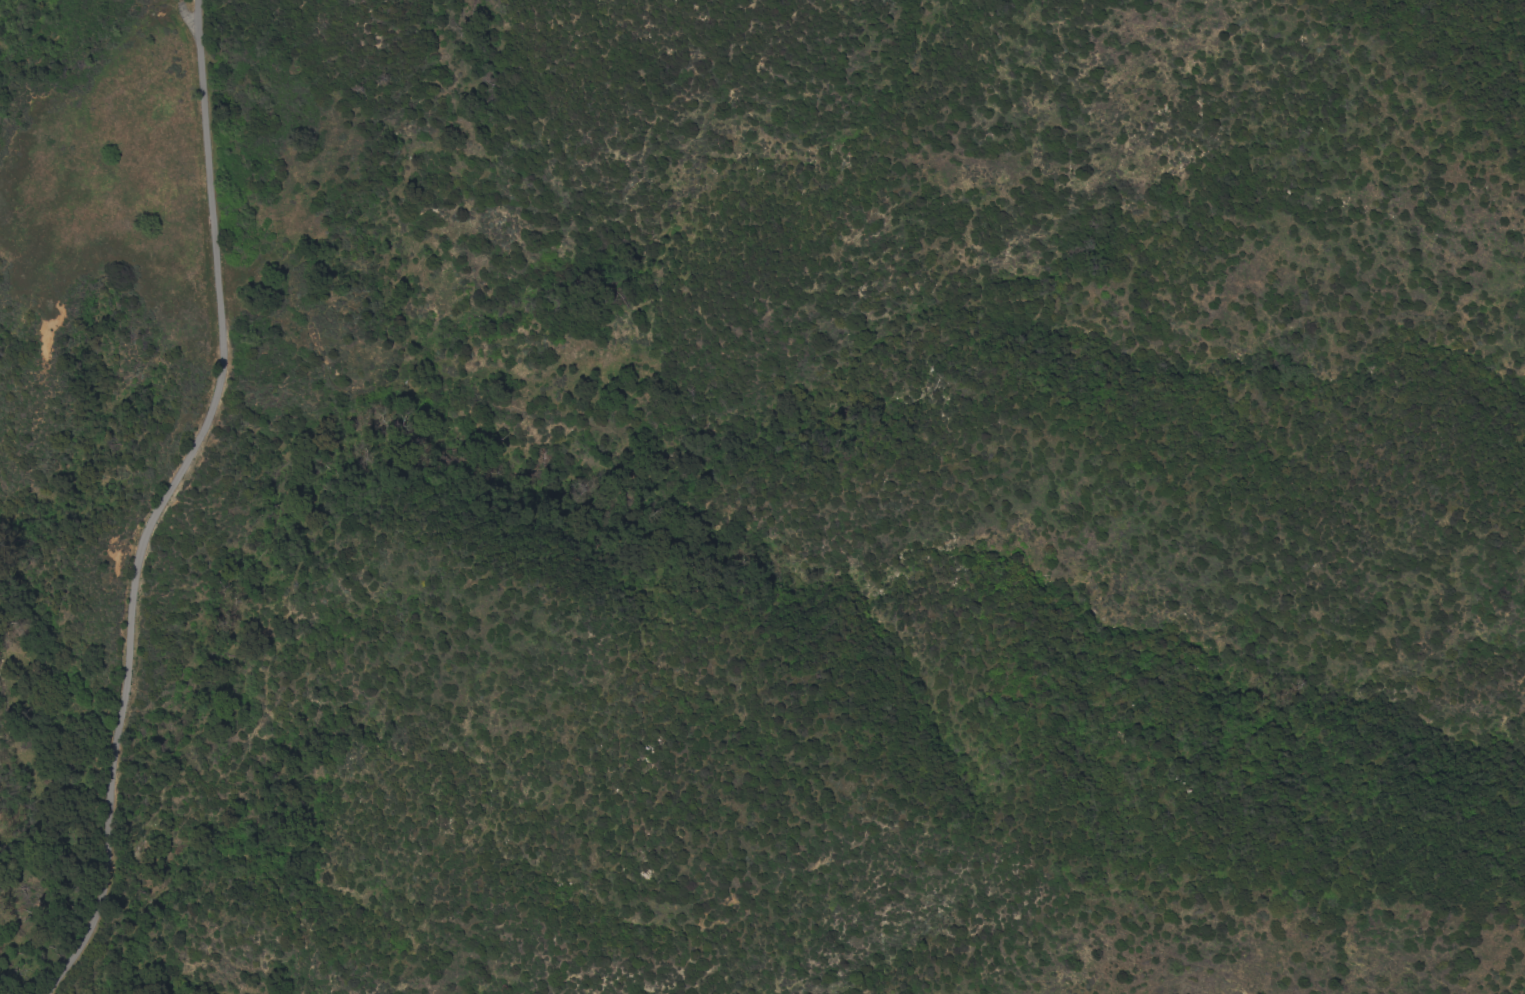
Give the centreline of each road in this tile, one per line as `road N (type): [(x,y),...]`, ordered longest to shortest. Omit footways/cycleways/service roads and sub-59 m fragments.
road 1 (track): [(43,993),(90,930),(105,888),(111,761),(143,540),(180,484),(224,361),(200,0)]

